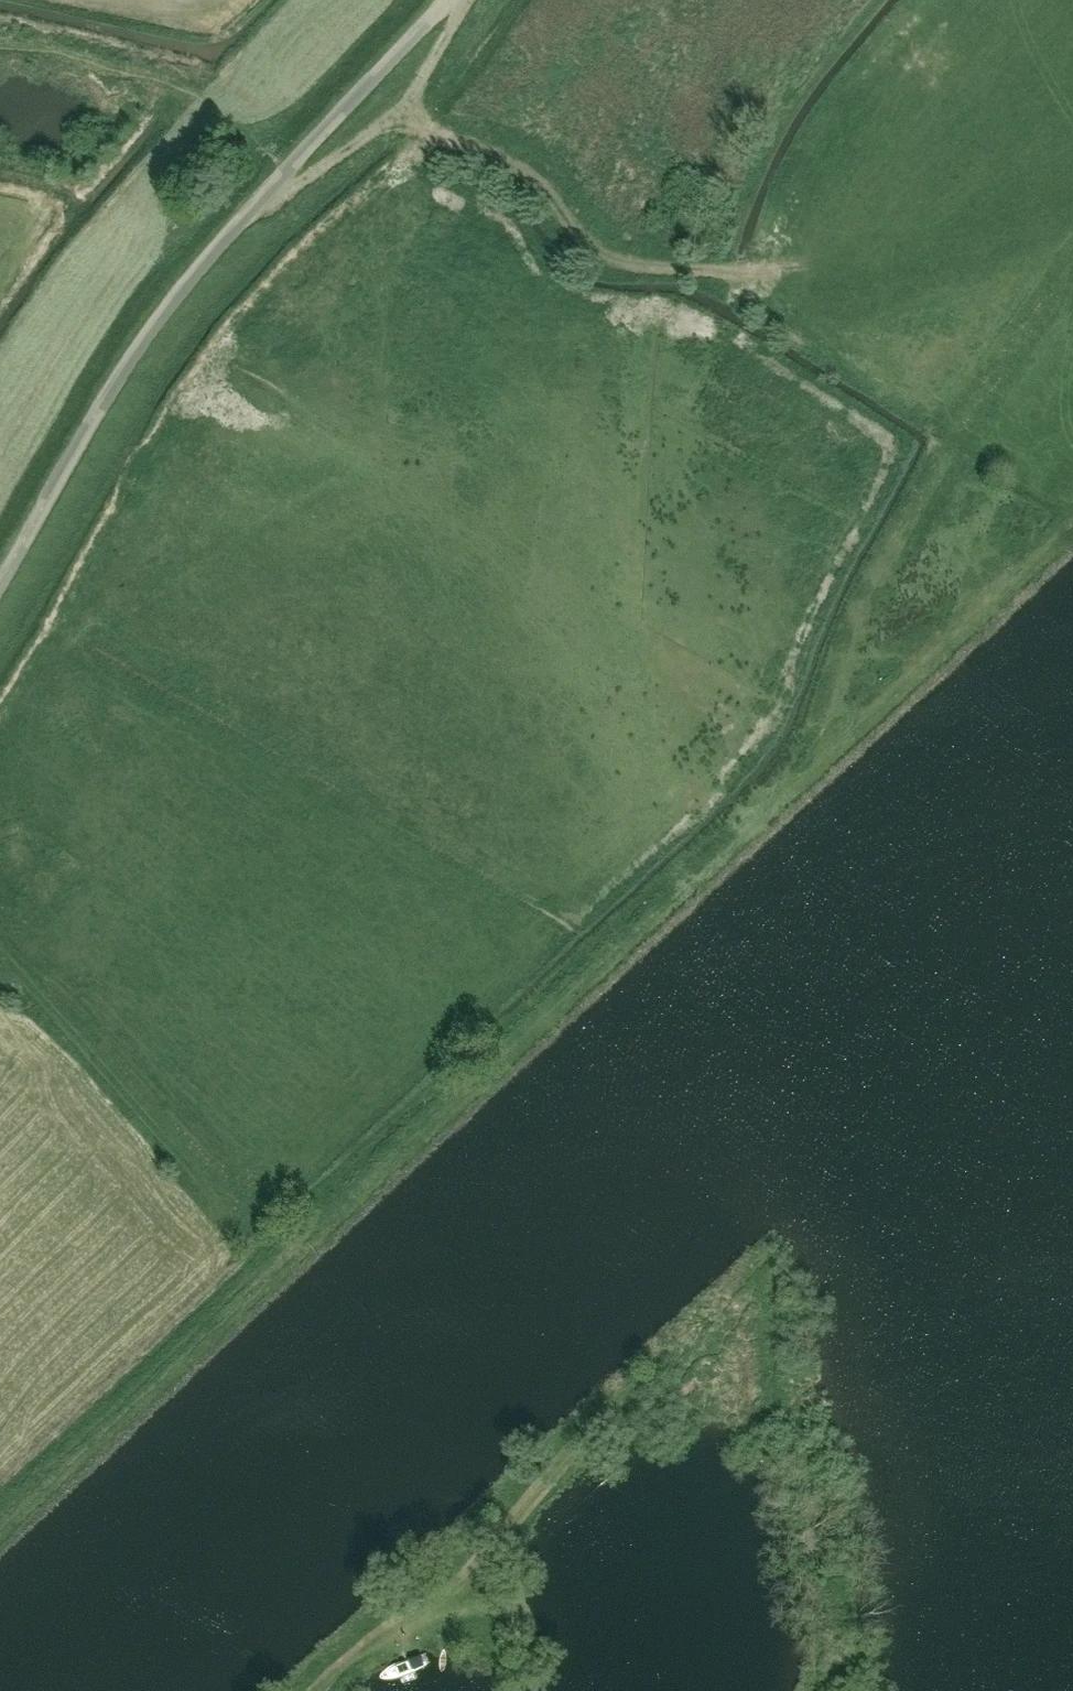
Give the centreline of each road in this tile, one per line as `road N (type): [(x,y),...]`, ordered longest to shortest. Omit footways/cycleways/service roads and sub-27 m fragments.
road 1 (unclassified): [(0,584),(160,316),(449,0)]
road 2 (track): [(398,112),(522,175),(595,252),(700,274)]
road 3 (track): [(261,199),(278,201),(398,112),(461,0)]

